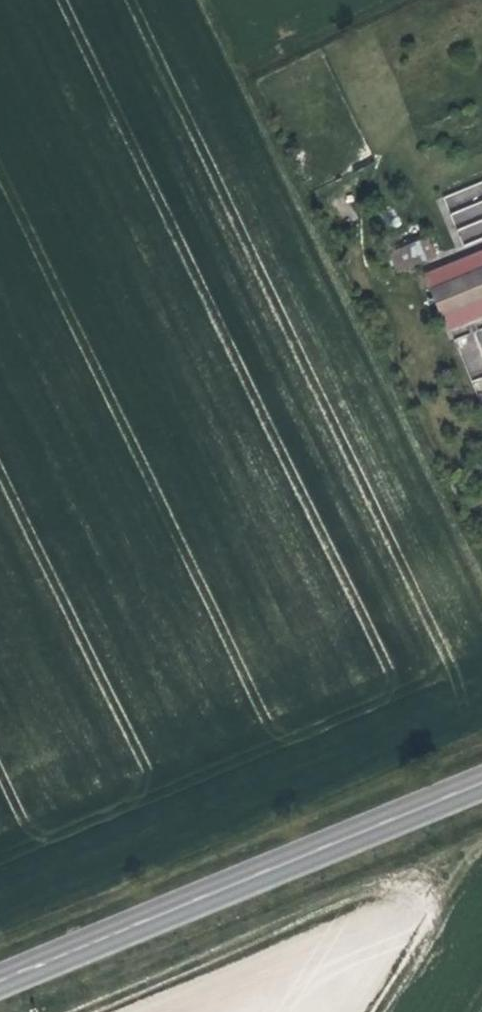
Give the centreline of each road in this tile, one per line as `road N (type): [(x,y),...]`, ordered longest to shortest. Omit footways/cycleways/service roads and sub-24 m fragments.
road 1 (primary): [(0,972),(481,776)]
road 2 (track): [(481,841),(83,1011)]
road 3 (track): [(481,877),(430,932),(381,1011)]

